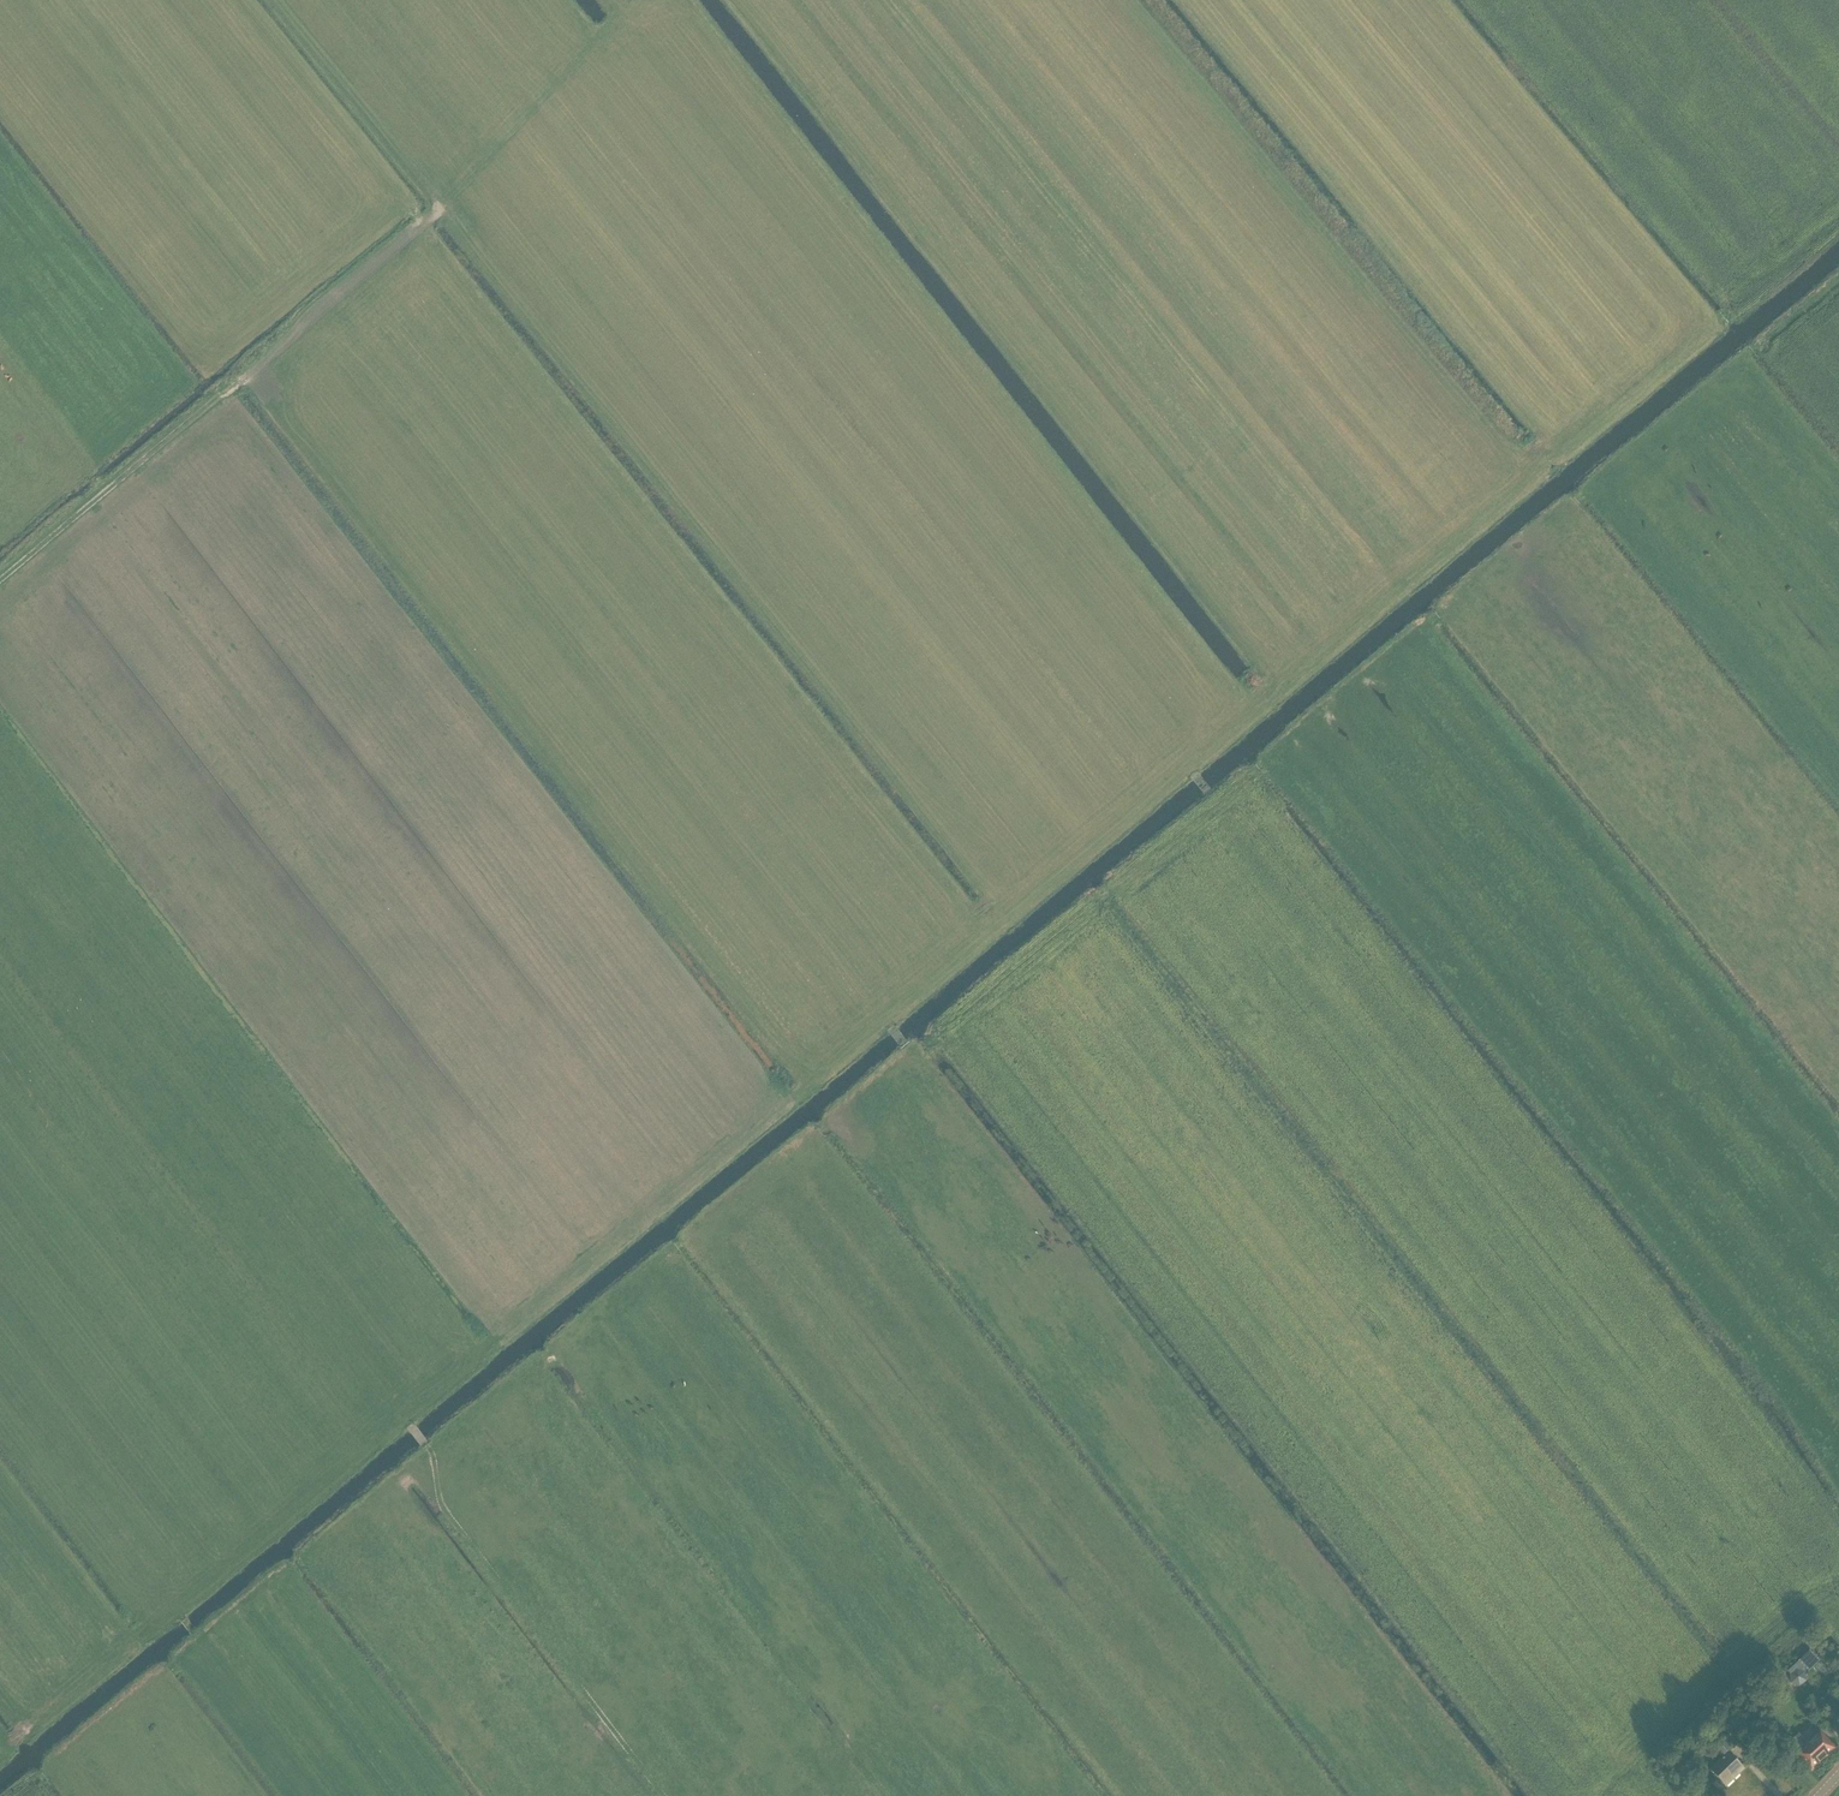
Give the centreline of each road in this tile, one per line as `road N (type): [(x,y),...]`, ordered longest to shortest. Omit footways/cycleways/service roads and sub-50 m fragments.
road 1 (track): [(663,1795),(445,1512),(435,1467),(410,1427)]

